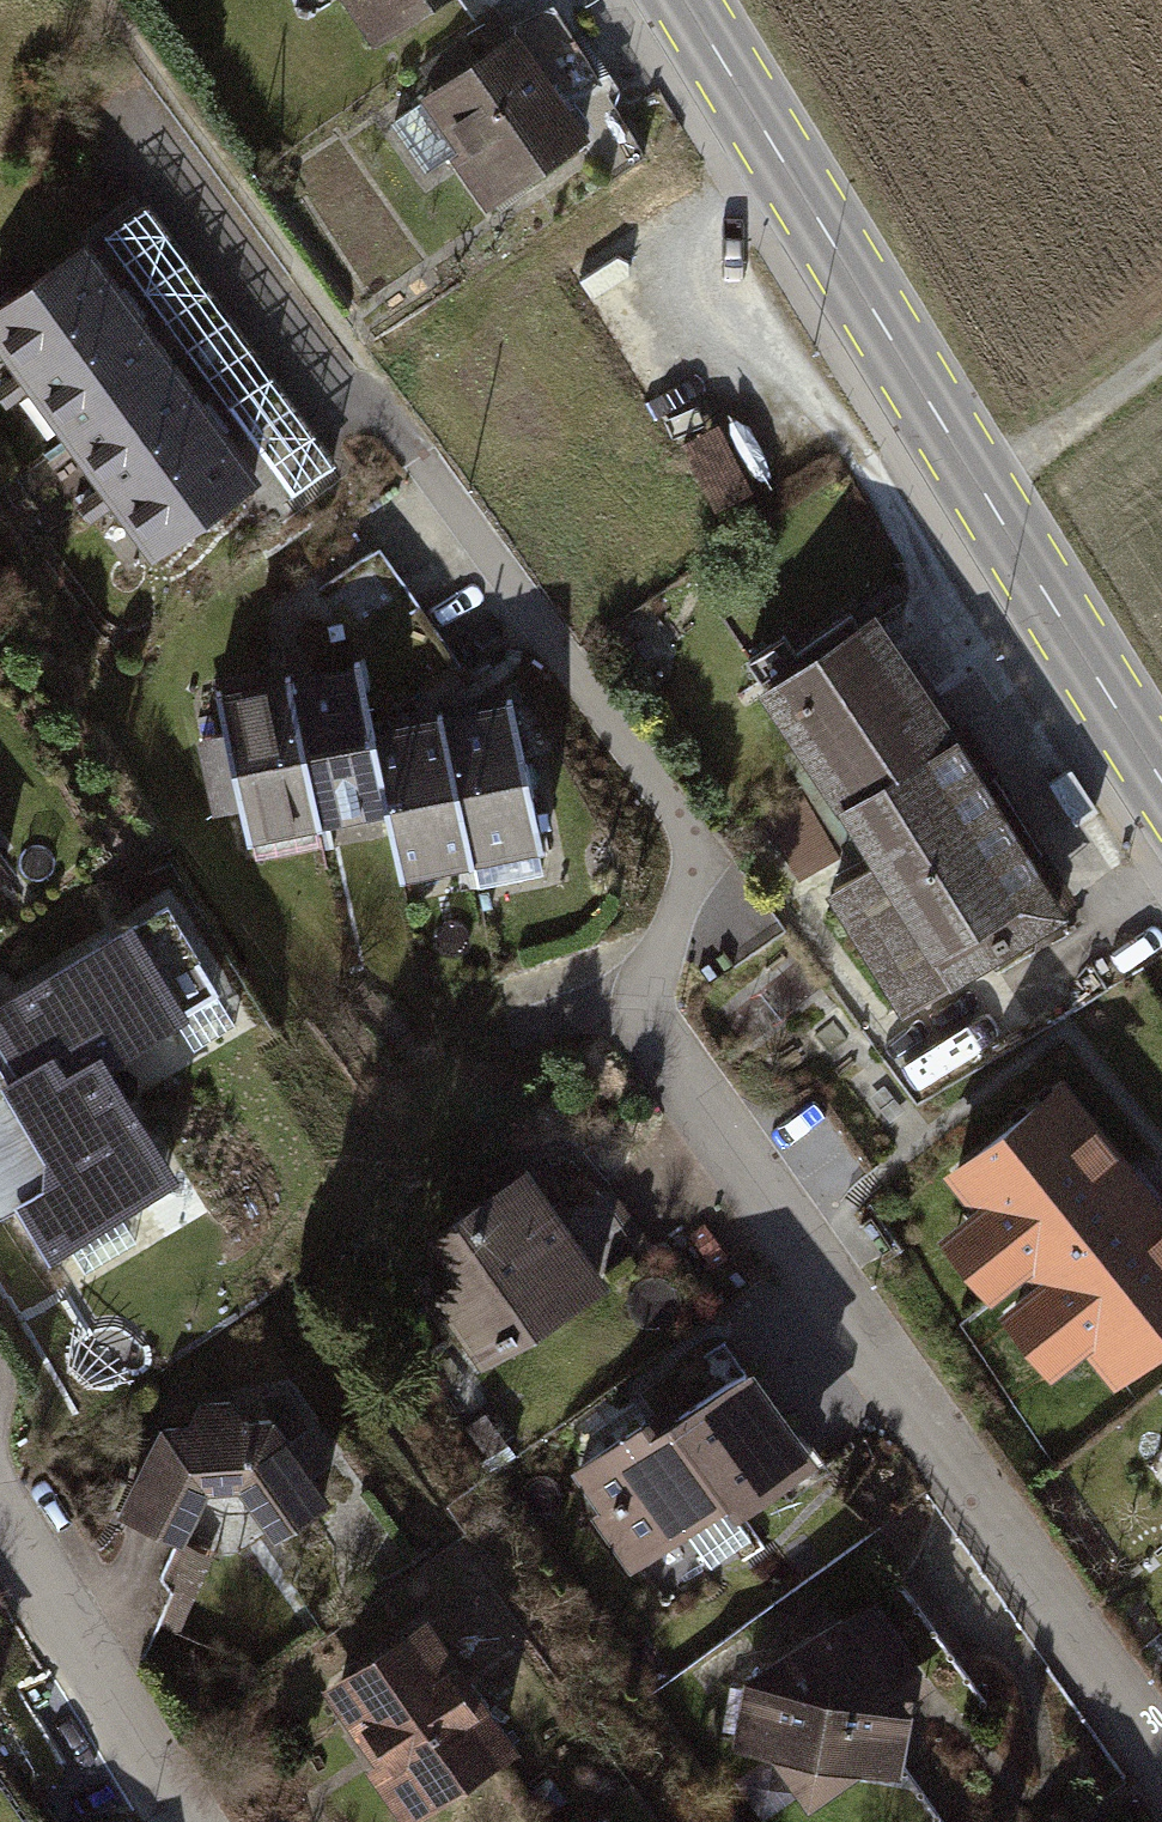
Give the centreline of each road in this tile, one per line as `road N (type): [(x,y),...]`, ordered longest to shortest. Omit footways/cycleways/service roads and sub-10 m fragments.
road 1 (residential): [(1161,1758),(663,1047),(649,983),(694,876),(693,841),(647,766),(129,92)]
road 2 (primary): [(687,0),(1127,725)]
road 3 (residential): [(188,1821),(0,1513)]
road 4 (track): [(980,489),(1161,350)]

